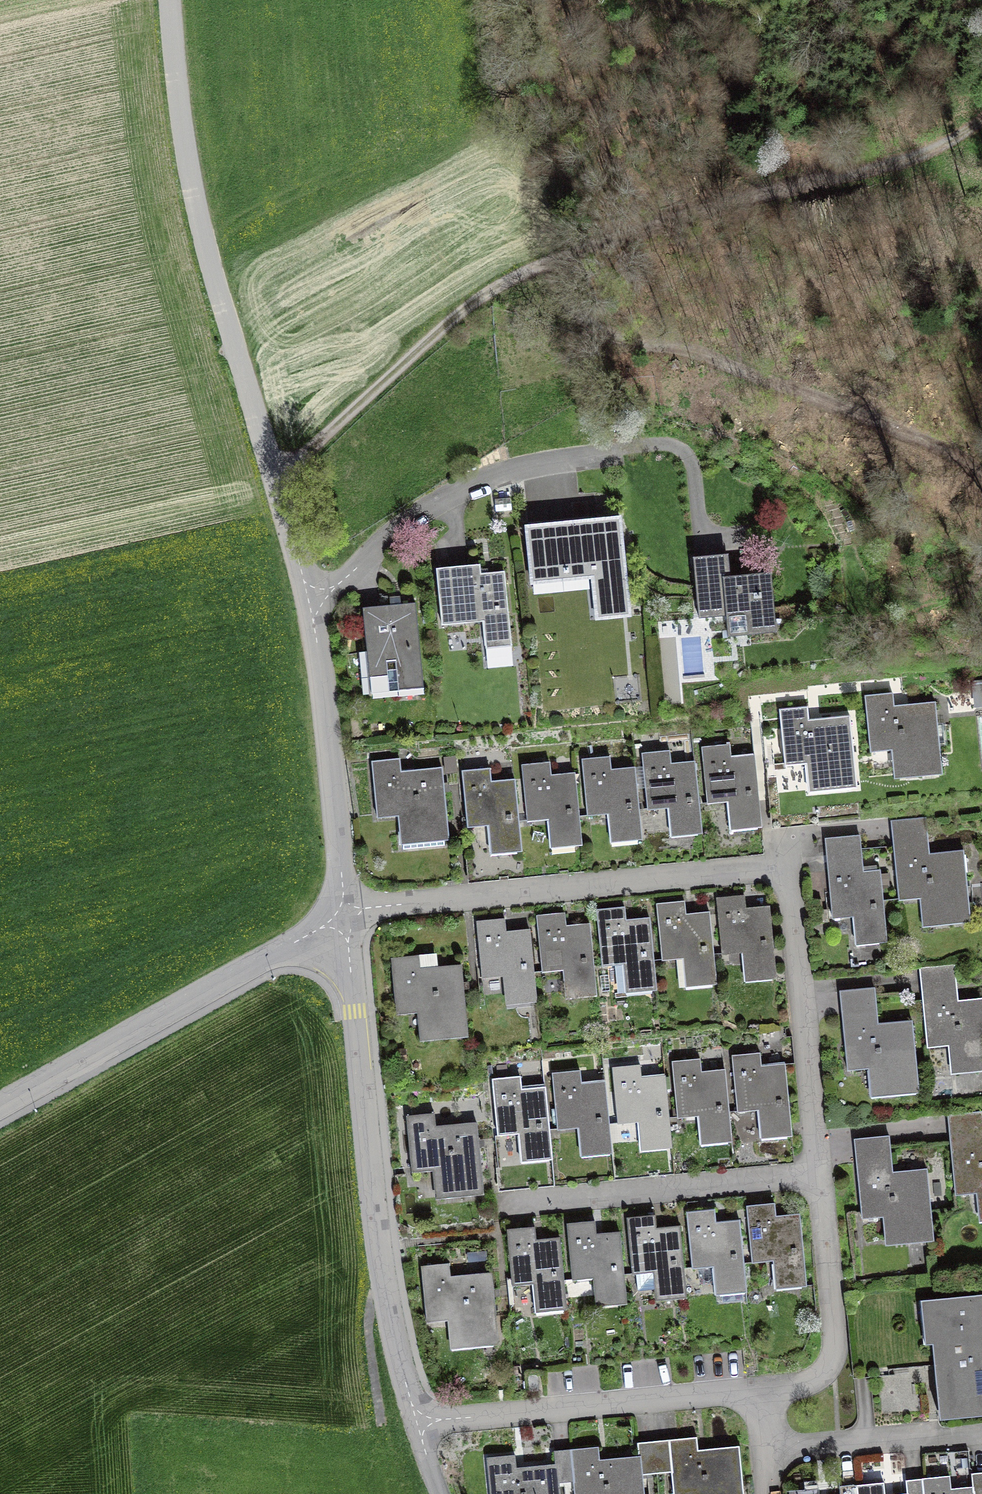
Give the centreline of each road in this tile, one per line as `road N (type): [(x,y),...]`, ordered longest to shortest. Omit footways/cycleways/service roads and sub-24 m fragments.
road 1 (unclassified): [(347,909),(311,610),(195,198),(170,0)]
road 2 (track): [(981,120),(914,156),(683,214),(509,280),(453,318),(274,479)]
road 3 (residential): [(347,909),(791,868),(818,1137)]
road 4 (unclassified): [(416,1421),(379,1245),(347,909)]
road 5 (track): [(981,475),(942,448),(707,356),(598,327),(554,259)]
road 6 (unclassified): [(0,1107),(347,909)]
road 7 (residential): [(763,1390),(416,1421)]
road 8 (residential): [(499,1204),(821,1174)]
road 9 (residential): [(821,1174),(838,1350),(820,1380),(763,1390)]
road 10 (residential): [(981,1432),(768,1451)]

